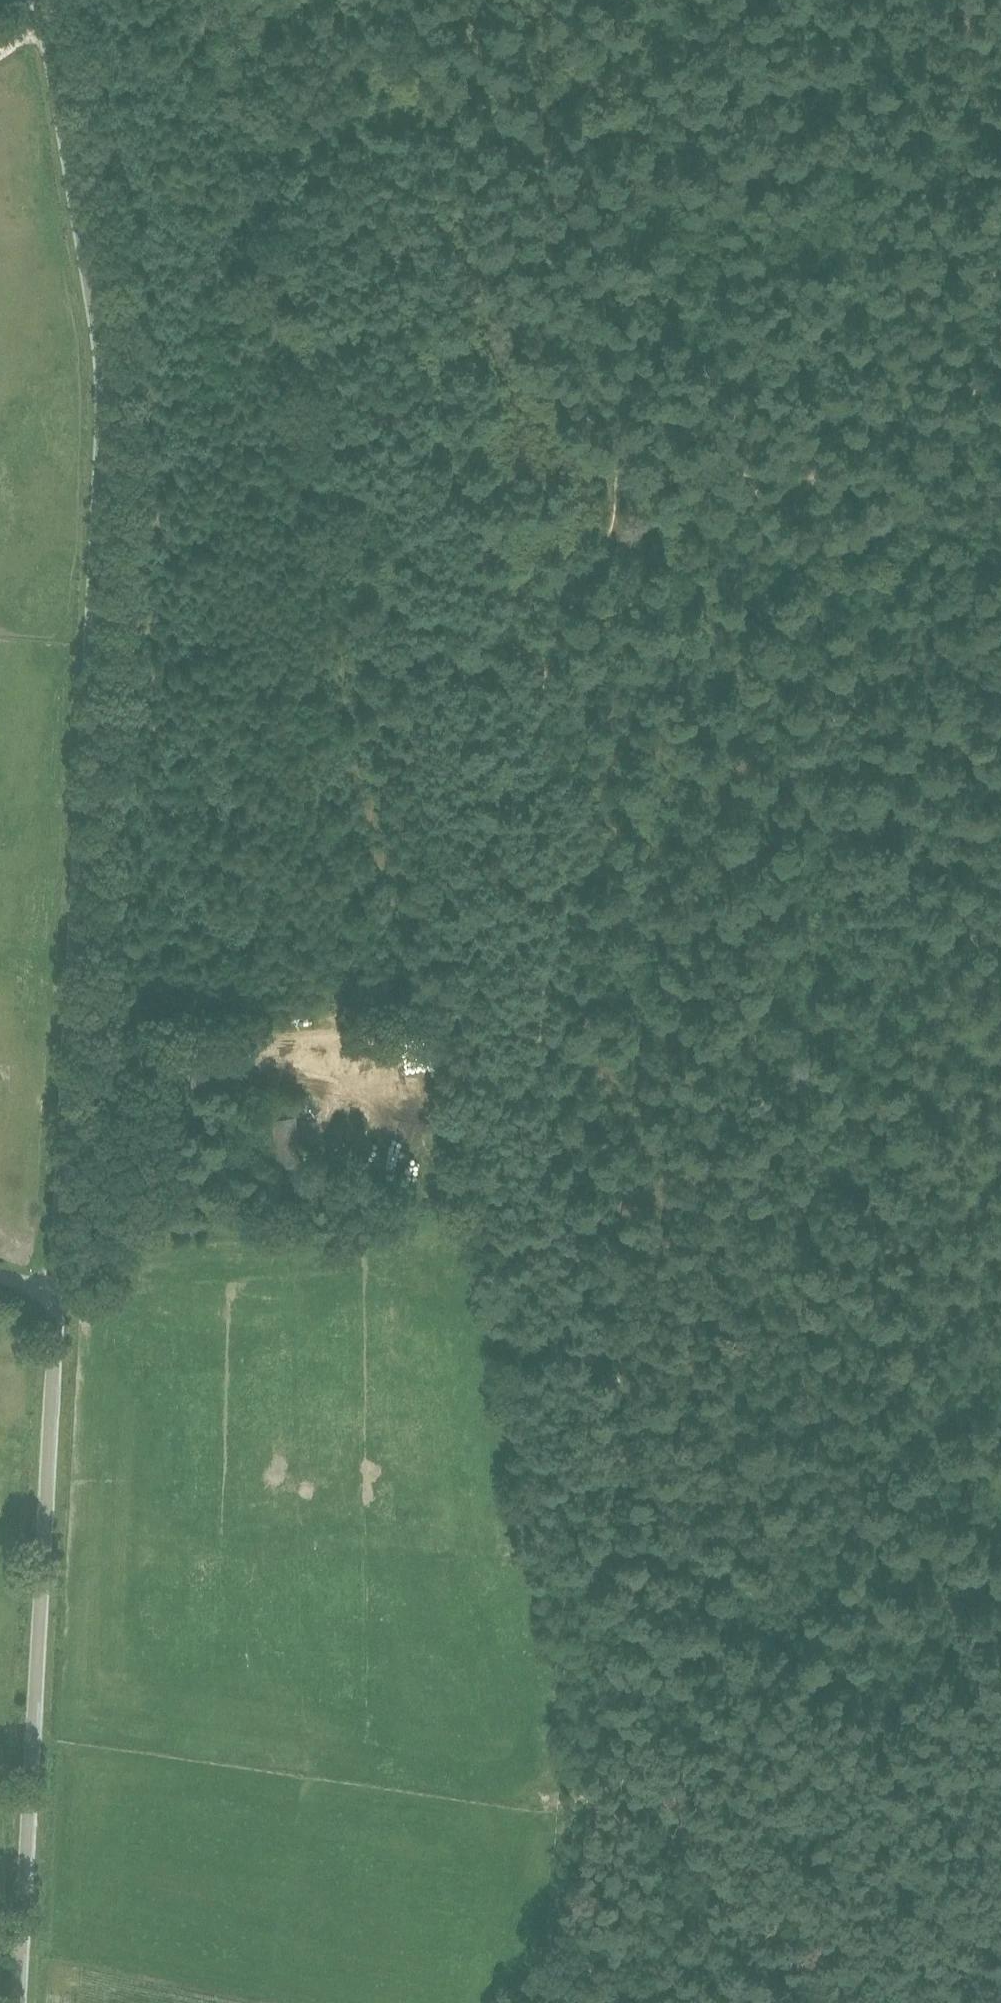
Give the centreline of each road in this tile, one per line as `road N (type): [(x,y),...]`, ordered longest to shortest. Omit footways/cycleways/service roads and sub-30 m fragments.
road 1 (unclassified): [(22,2002),(104,438),(85,251),(45,0)]

